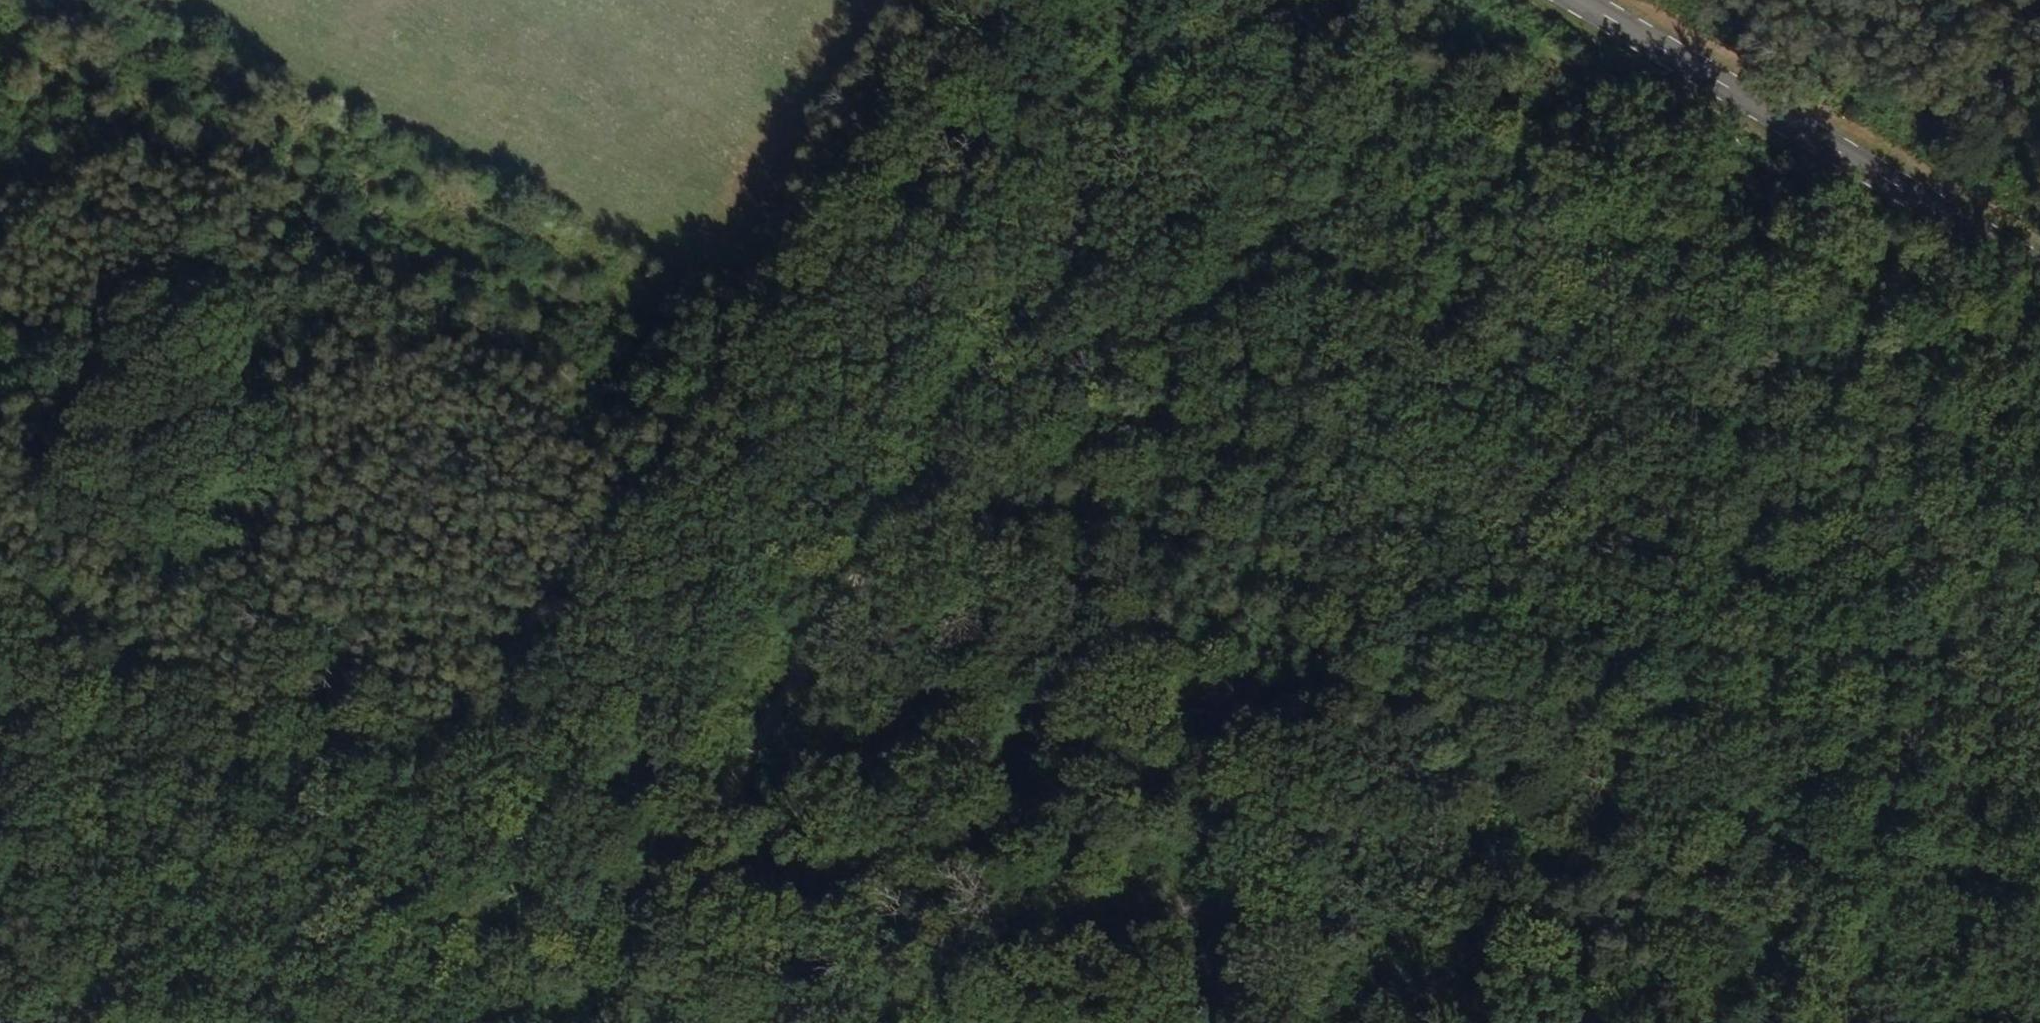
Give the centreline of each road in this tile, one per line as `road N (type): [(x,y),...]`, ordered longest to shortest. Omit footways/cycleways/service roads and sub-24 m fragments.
road 1 (primary): [(1581,0),(2039,266)]
road 2 (track): [(119,1022),(0,925)]

